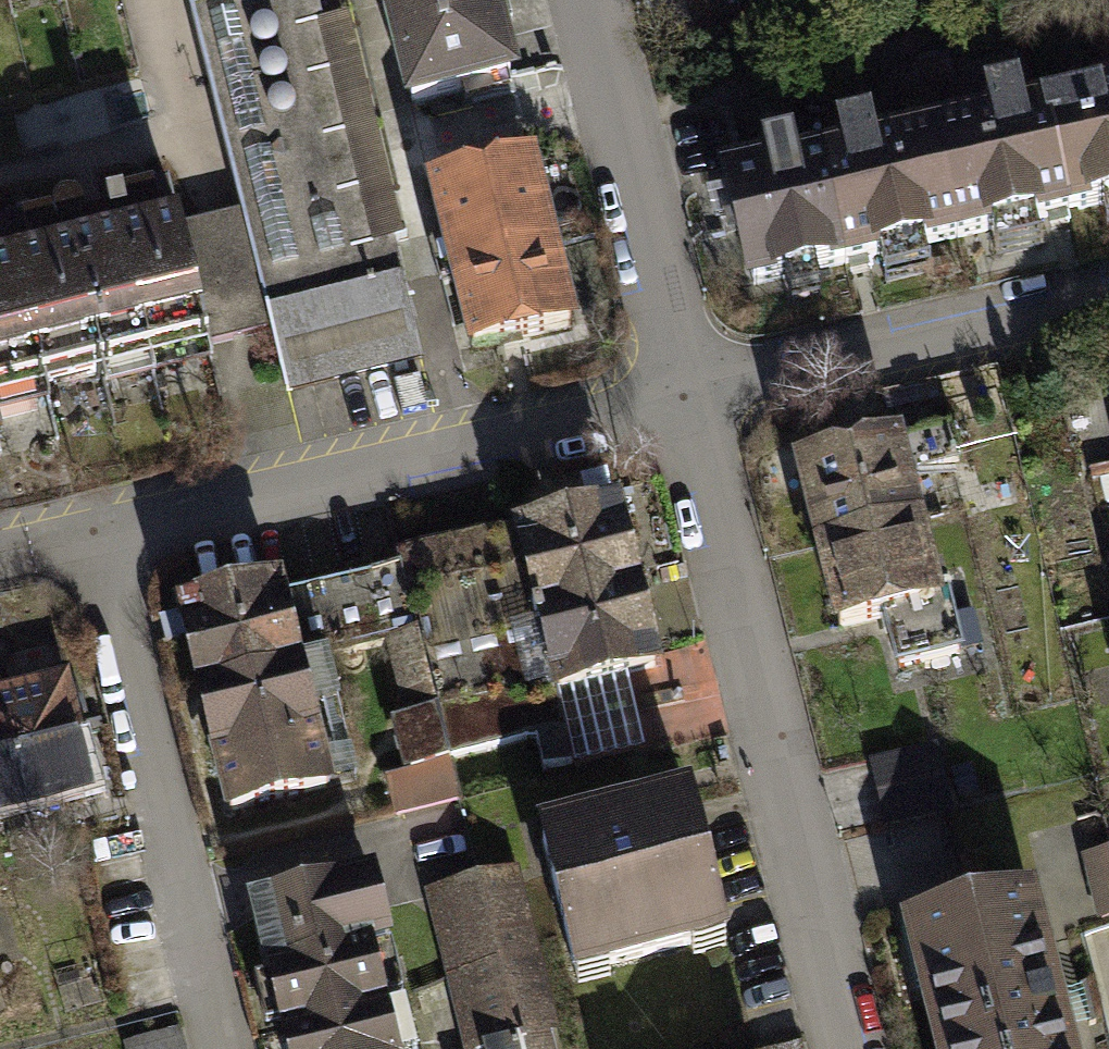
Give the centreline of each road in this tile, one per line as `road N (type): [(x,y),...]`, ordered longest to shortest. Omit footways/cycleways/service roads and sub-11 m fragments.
road 1 (residential): [(695,398),(851,1048)]
road 2 (residential): [(98,537),(695,398)]
road 3 (residential): [(98,537),(225,1048)]
road 4 (residential): [(695,398),(1108,303)]
road 5 (residential): [(593,0),(695,398)]

